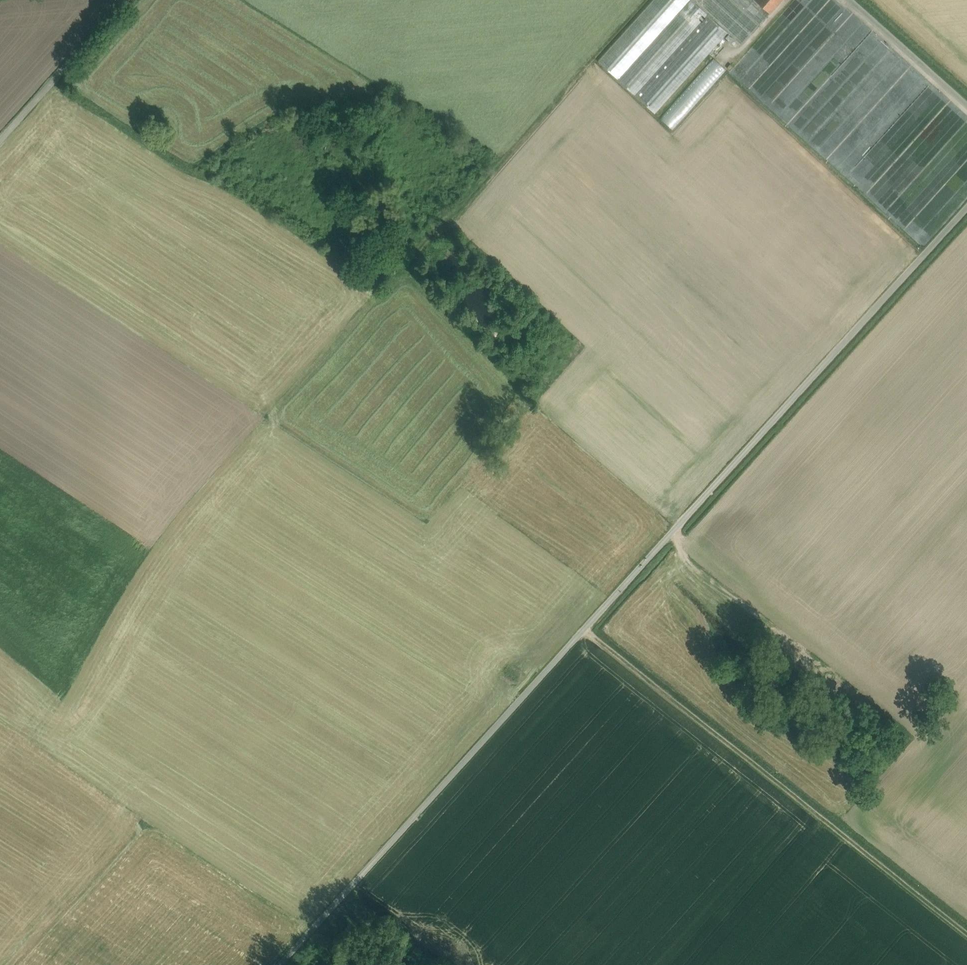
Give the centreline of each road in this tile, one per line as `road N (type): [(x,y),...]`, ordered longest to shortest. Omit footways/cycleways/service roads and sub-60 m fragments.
road 1 (unclassified): [(966,216),(283,964)]
road 2 (track): [(493,178),(653,0)]
road 3 (track): [(0,141),(128,0)]
road 4 (unclassified): [(966,110),(846,0)]

